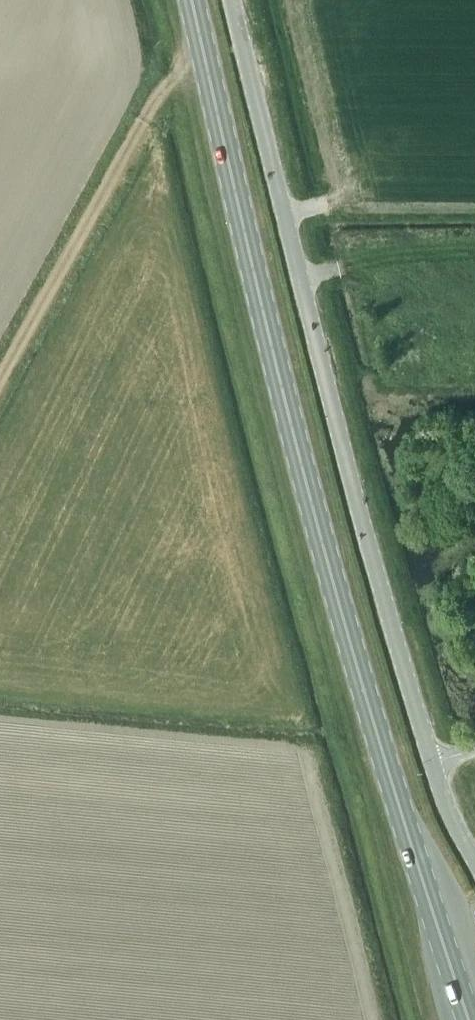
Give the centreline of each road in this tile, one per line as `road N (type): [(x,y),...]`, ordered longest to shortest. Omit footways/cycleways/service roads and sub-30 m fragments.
road 1 (primary): [(470,1019),(324,547),(192,0)]
road 2 (unclassified): [(432,763),(342,444),(233,0)]
road 3 (track): [(0,381),(161,85)]

